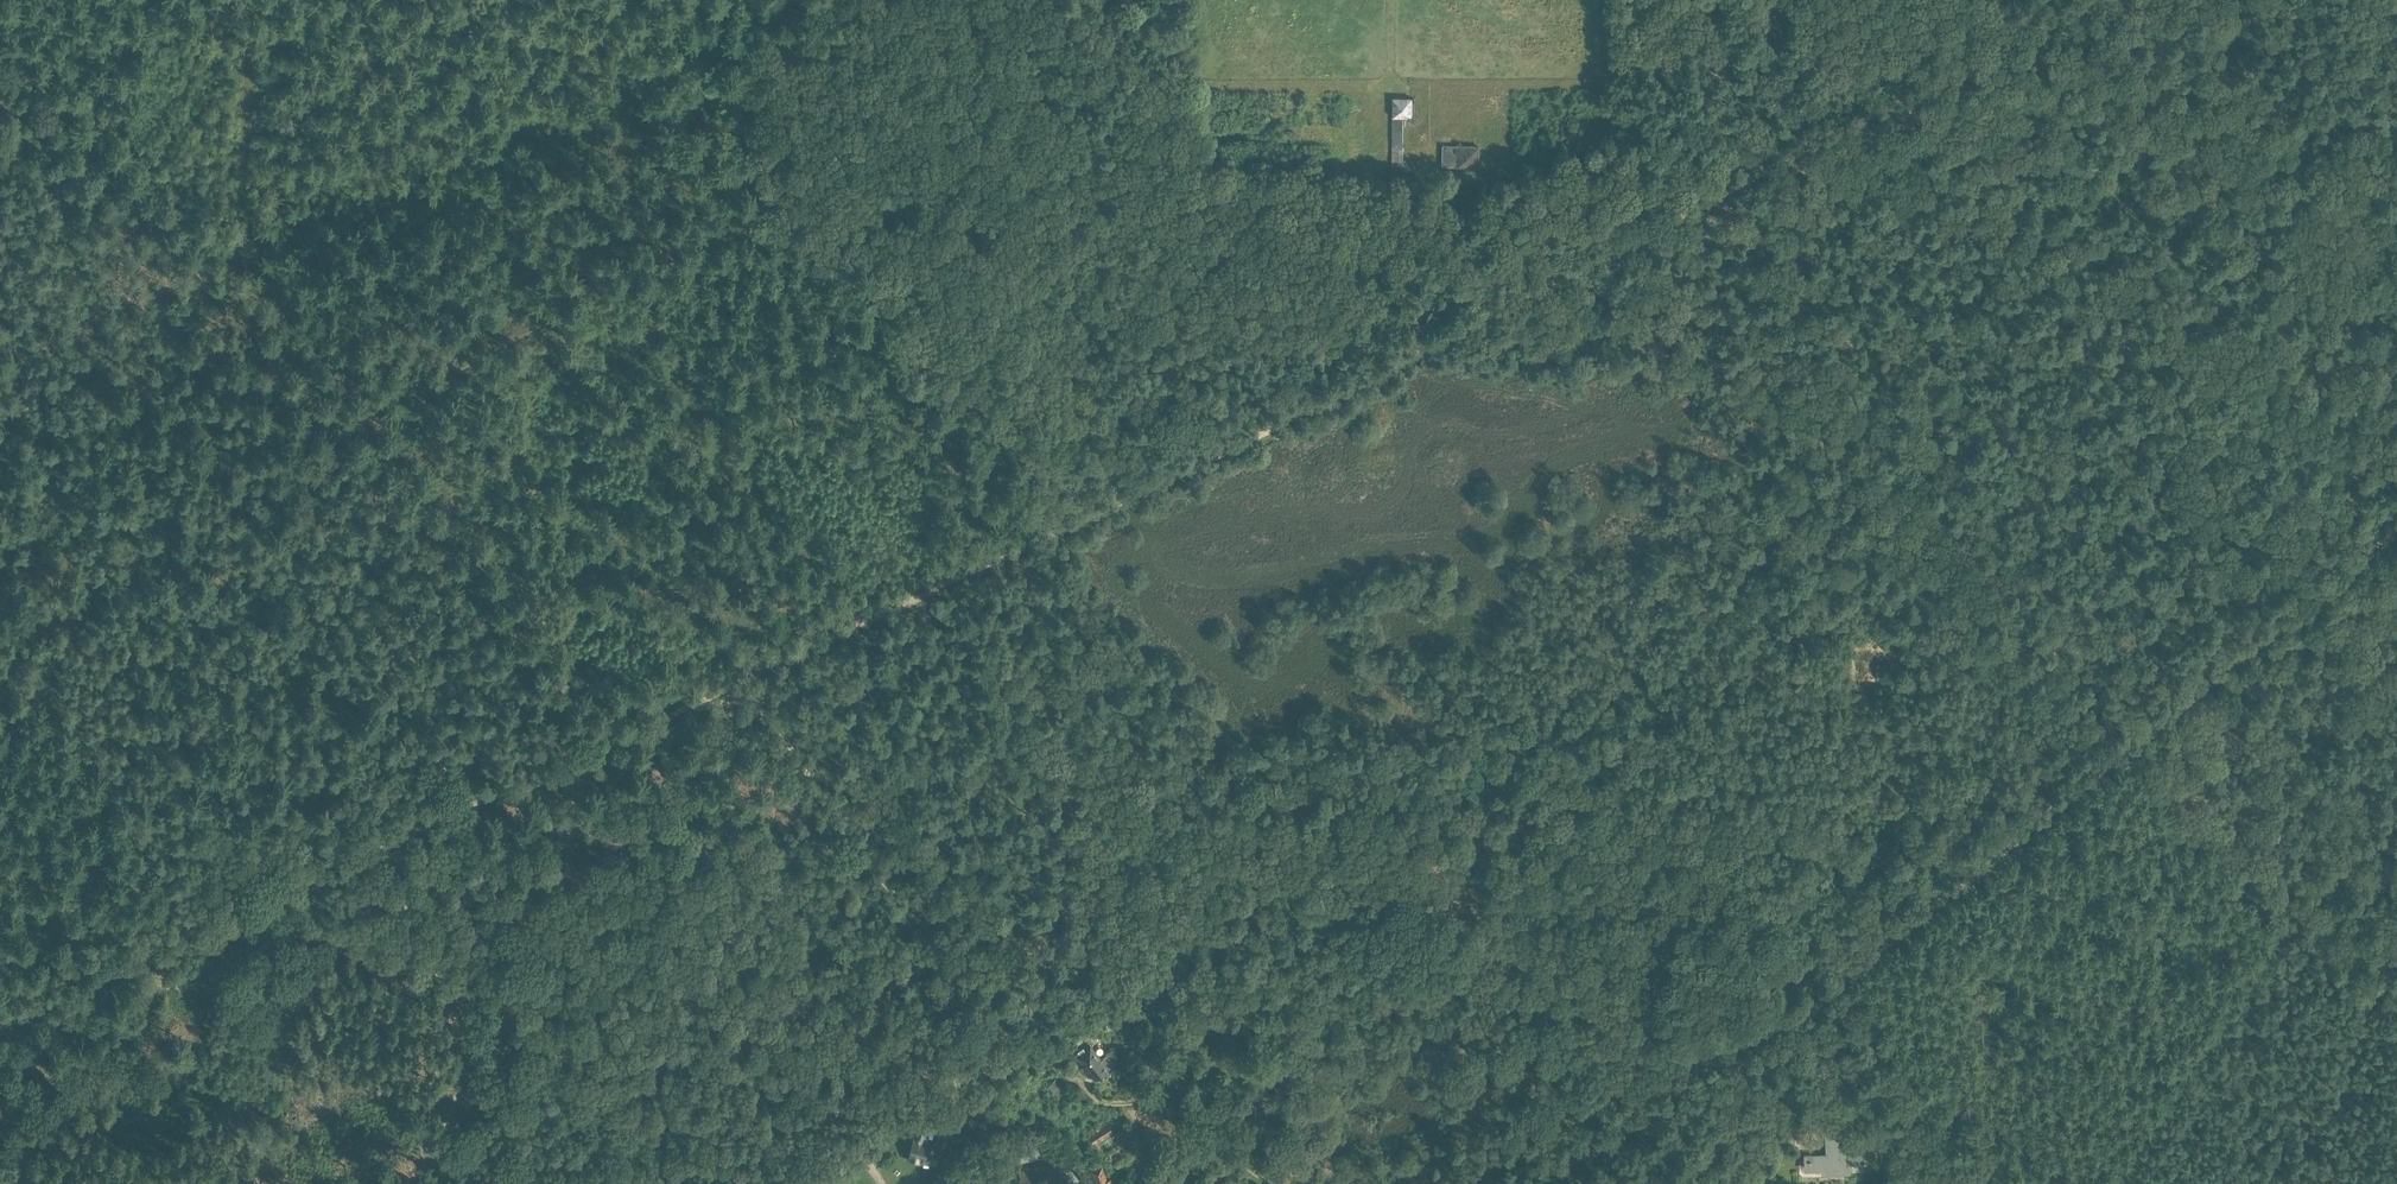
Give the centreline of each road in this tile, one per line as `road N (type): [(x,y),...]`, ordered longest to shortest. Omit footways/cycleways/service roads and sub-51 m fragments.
road 1 (track): [(395,841),(1457,334),(2088,0)]
road 2 (track): [(816,644),(779,599),(755,589),(626,591),(550,625),(524,616),(349,424),(282,372),(0,34)]
road 3 (track): [(1553,1183),(1842,978),(2396,533)]
road 4 (track): [(0,717),(53,669),(228,326),(251,0)]
road 5 (track): [(349,424),(771,209),(779,169),(750,120),(609,0)]
road 6 (track): [(0,1029),(395,841)]
road 7 (track): [(427,1183),(456,1099),(466,1021),(414,936),(395,841)]
road 8 (track): [(466,1021),(643,1080),(668,1104),(718,1183)]
road 9 (track): [(198,935),(44,679)]
road 10 (track): [(1087,1183),(1052,1157),(995,1161),(982,1144),(961,1102),(951,986)]

